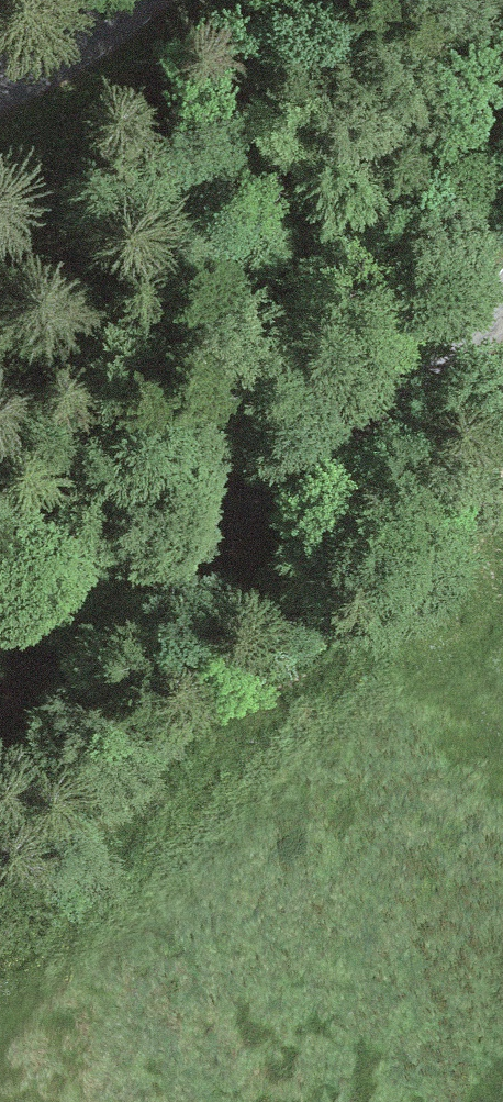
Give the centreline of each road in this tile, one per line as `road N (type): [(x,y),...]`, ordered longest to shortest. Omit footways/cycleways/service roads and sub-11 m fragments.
road 1 (unclassified): [(0,708),(90,629),(432,382),(502,304)]
road 2 (unclassified): [(147,0),(88,53),(0,93)]
road 3 (track): [(0,649),(147,589)]

